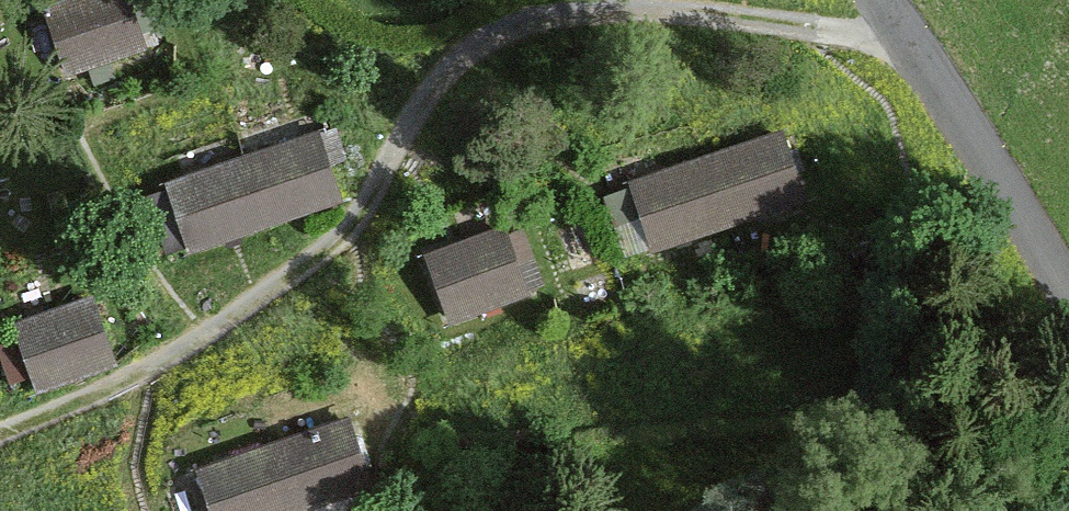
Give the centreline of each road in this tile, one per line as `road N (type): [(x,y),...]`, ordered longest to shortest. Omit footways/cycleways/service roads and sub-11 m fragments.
road 1 (track): [(0,447),(175,358),(336,248),(408,121),(513,30),(665,4),(904,17)]
road 2 (unclassified): [(1068,295),(888,0)]

